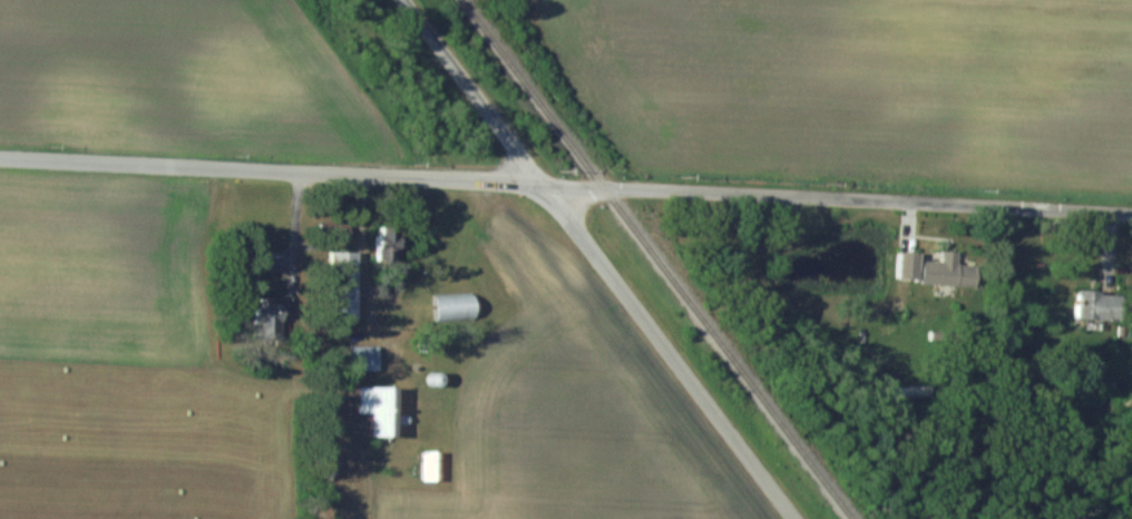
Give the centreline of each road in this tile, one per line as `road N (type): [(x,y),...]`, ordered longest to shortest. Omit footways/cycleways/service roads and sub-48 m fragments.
road 1 (residential): [(541,184),(1131,208)]
road 2 (residential): [(0,155),(541,184)]
road 3 (residential): [(796,518),(541,184)]
road 4 (residential): [(541,184),(404,0)]

